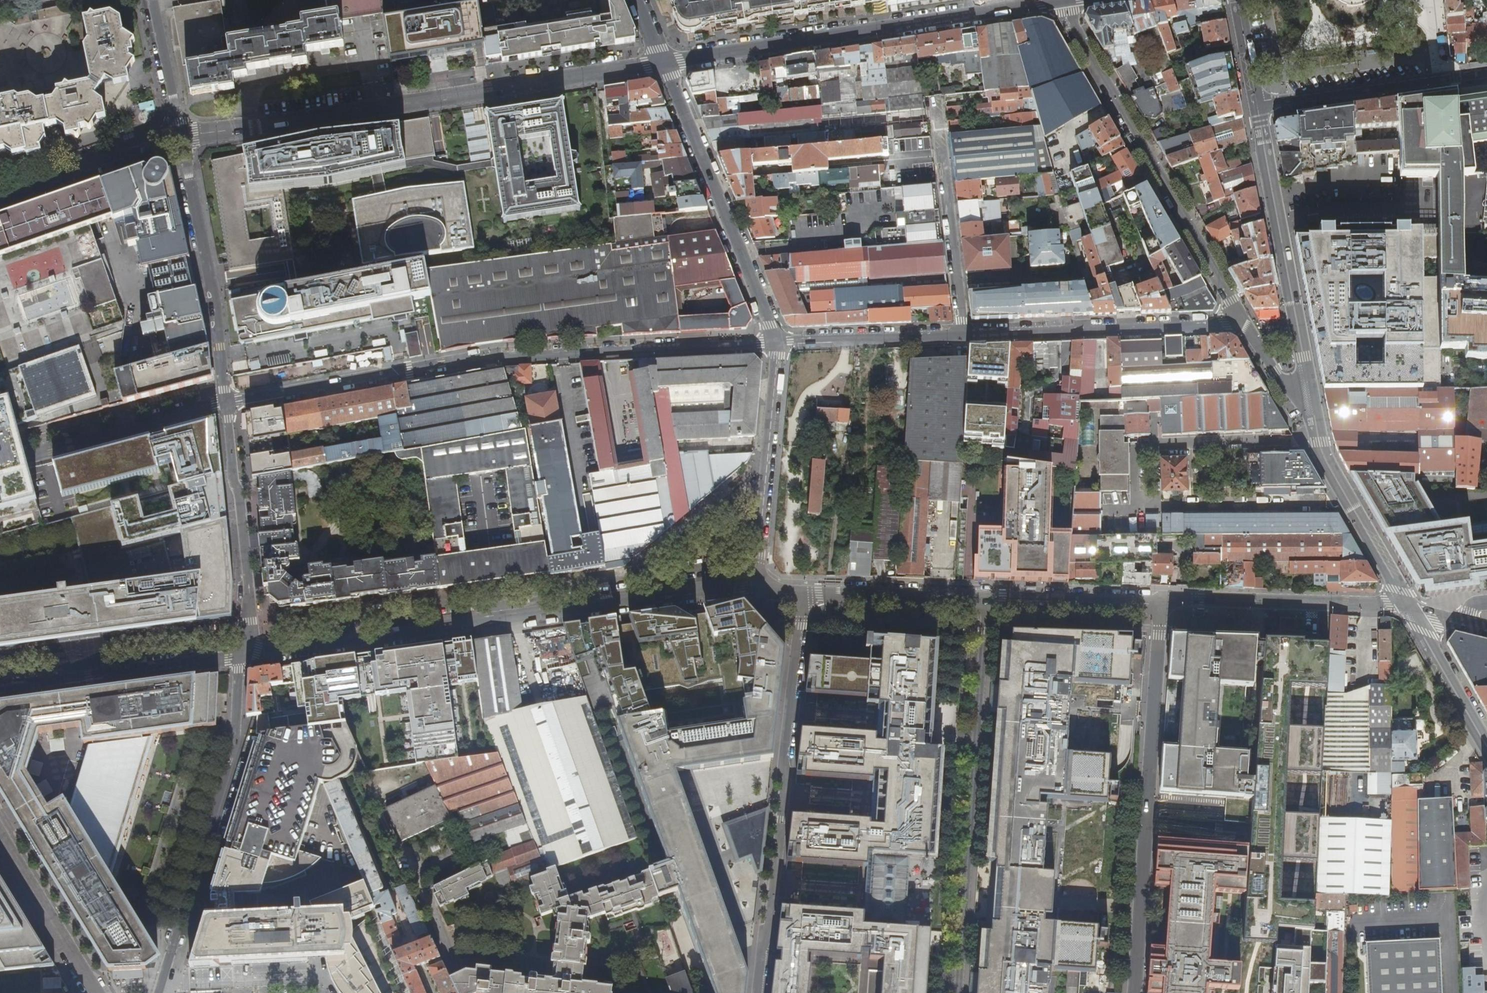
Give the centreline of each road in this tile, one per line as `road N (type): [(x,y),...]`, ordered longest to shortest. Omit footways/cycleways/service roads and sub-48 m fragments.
road 1 (residential): [(226,403),(501,355),(773,341)]
road 2 (residential): [(759,583),(242,656)]
road 3 (residential): [(182,138),(595,75)]
road 4 (residential): [(662,64),(1058,1)]
road 5 (residential): [(803,594),(762,992)]
road 6 (residential): [(960,992),(986,599)]
road 7 (residential): [(1134,992),(1161,604)]
road 8 (residential): [(1240,318),(1058,1)]
road 9 (residential): [(159,992),(240,736),(242,656)]
road 10 (residential): [(662,64),(773,341)]
road 11 (residential): [(962,336),(1240,318)]
road 12 (residential): [(226,403),(215,296),(182,138)]
road 13 (residential): [(242,656),(250,579),(226,403)]
road 14 (residential): [(1309,388),(1262,138)]
road 15 (residential): [(1406,607),(1161,604)]
road 16 (unclassified): [(0,689),(242,656)]
road 17 (residential): [(773,341),(779,356),(759,583)]
road 18 (residential): [(1406,607),(1319,443),(1309,388)]
road 19 (residential): [(962,336),(930,104)]
road 20 (residential): [(0,460),(226,403)]
road 21 (residential): [(1256,106),(1486,72)]
road 22 (residential): [(0,199),(182,138)]
road 23 (residential): [(773,341),(962,336)]
road 24 (residential): [(986,599),(803,594)]
road 25 (residential): [(93,992),(0,838)]
road 26 (residential): [(1161,604),(986,599)]
road 27 (residential): [(1486,746),(1406,607)]
road 28 (residential): [(150,0),(182,138)]
road 29 (residential): [(595,75),(608,196)]

